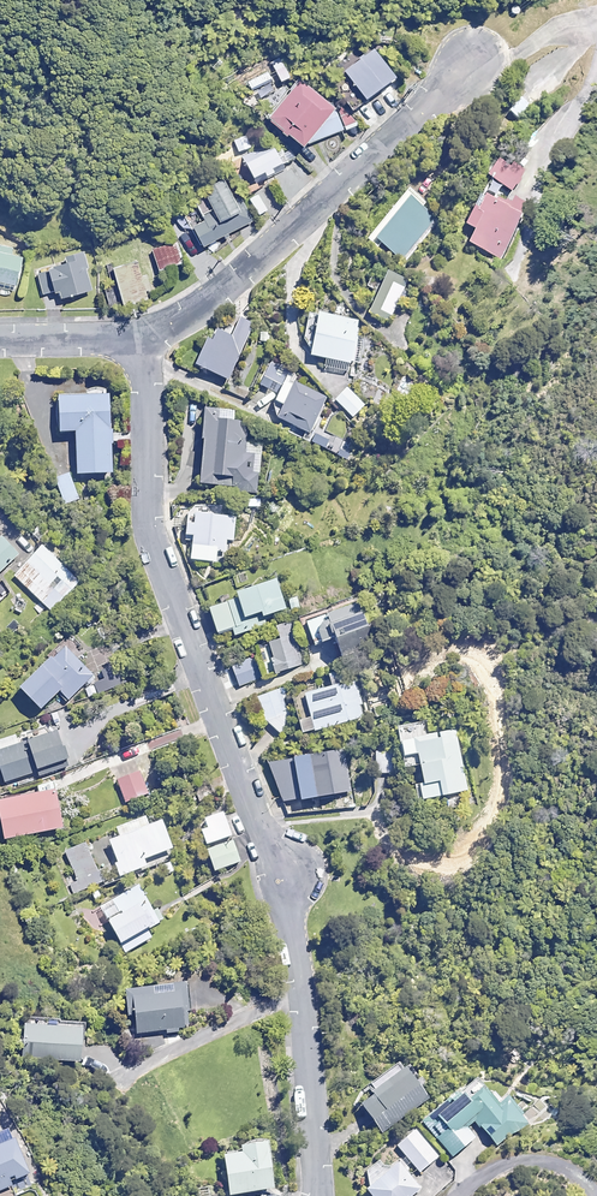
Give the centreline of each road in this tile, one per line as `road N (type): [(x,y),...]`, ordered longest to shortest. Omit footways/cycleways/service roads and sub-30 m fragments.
road 1 (residential): [(302,1195),(302,1057),(279,876),(140,526),(125,340)]
road 2 (residential): [(125,340),(201,307),(469,65)]
road 3 (residential): [(0,341),(125,340)]

